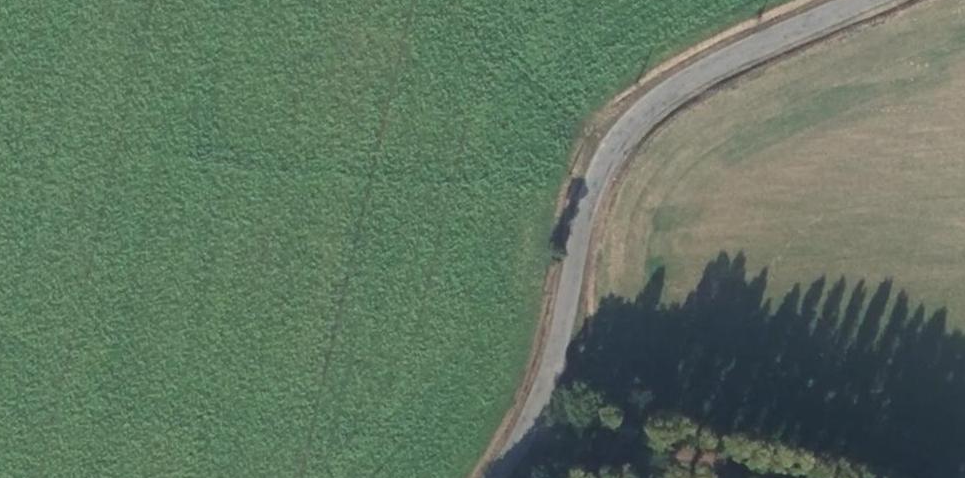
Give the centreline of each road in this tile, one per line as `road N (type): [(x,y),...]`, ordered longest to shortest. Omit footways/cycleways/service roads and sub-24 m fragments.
road 1 (tertiary): [(873,0),(702,75),(649,111),(616,147),(588,212),(552,371),(500,477)]

